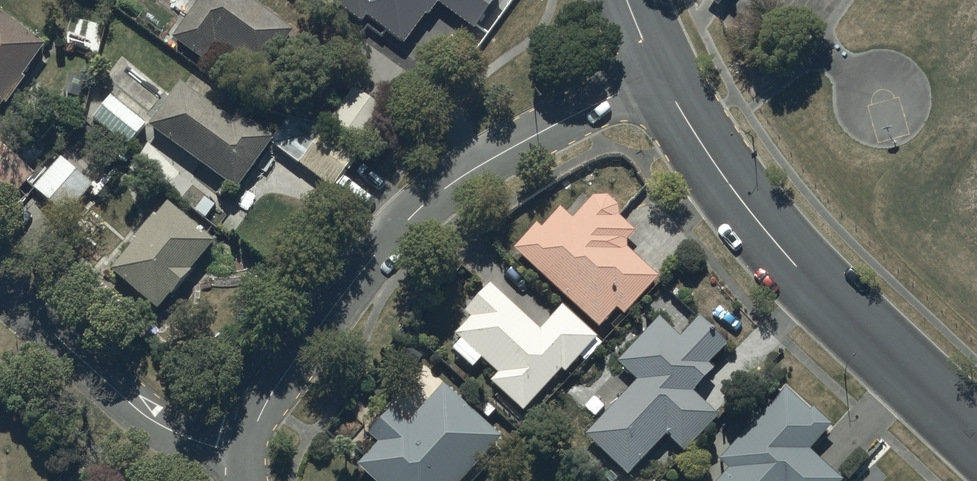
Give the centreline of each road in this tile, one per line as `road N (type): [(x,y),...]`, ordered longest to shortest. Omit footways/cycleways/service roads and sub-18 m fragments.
road 1 (residential): [(246,455),(298,355),(418,210),(498,153),(661,67)]
road 2 (residential): [(976,437),(797,268),(747,211),(661,67)]
road 3 (residential): [(0,287),(144,413),(246,455)]

